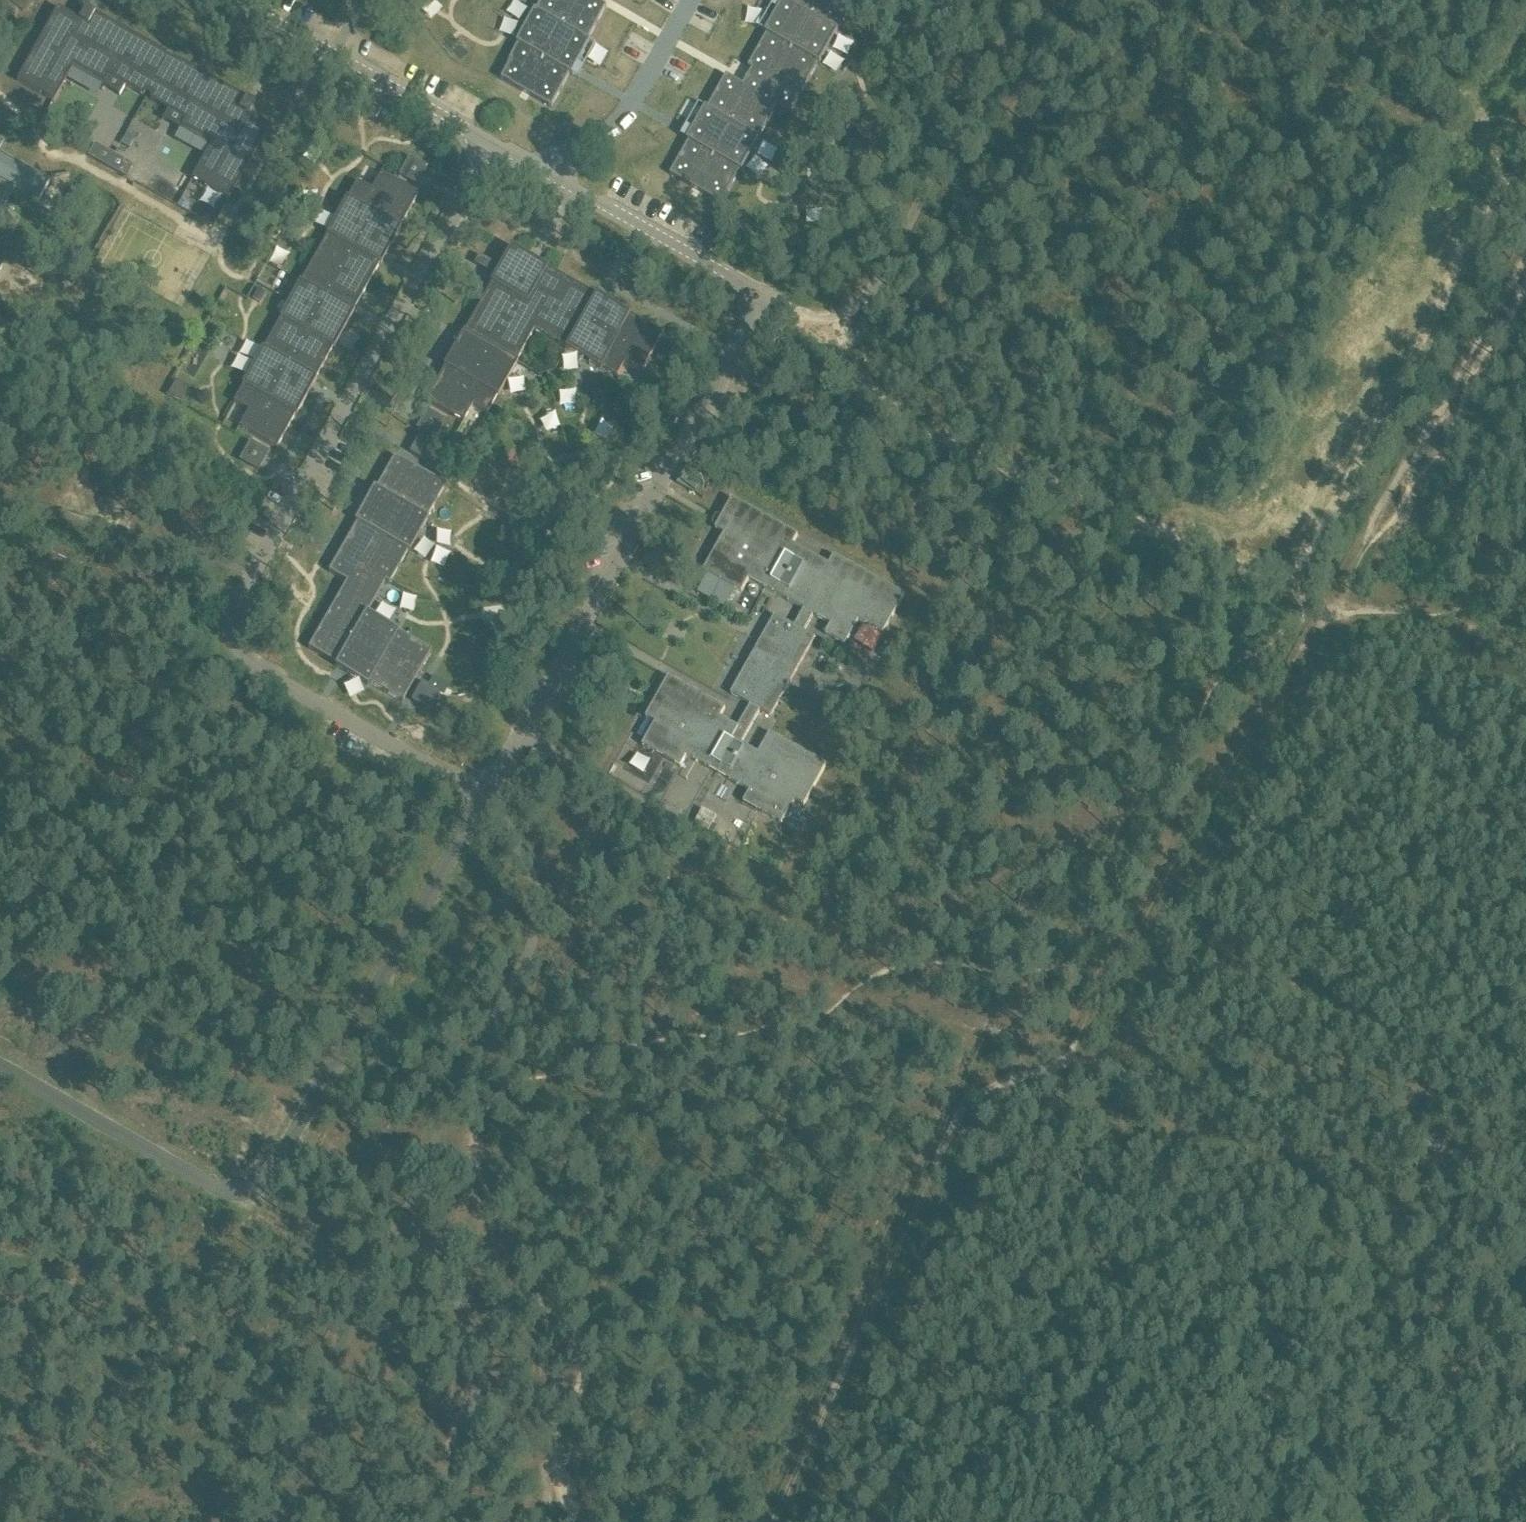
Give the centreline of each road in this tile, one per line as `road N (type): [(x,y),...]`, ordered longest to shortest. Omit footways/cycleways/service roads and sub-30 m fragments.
road 1 (track): [(1272,645),(1072,1018),(1064,1028),(971,1021),(745,1521)]
road 2 (unclassified): [(490,145),(767,297),(483,794)]
road 3 (unclassified): [(483,794),(256,670),(226,636),(250,575),(490,145)]
road 4 (unclassified): [(483,794),(274,1170),(258,1185),(211,1184),(0,1068)]
road 5 (track): [(773,1521),(965,1105),(1009,1080),(1065,1065)]
road 6 (track): [(801,316),(852,383),(895,414),(983,458),(1178,541),(1247,557),(1287,550)]
road 7 (track): [(1065,1065),(1106,1066),(1321,1115),(1525,1173)]
road 8 (track): [(1287,550),(1317,533),(1343,494),(1431,305),(1515,161)]
road 9 (track): [(1124,0),(1515,161)]
road 10 (track): [(1525,1204),(1412,1341),(1394,1393),(1358,1443),(1321,1521)]
road 11 (unclassified): [(242,0),(490,145)]

